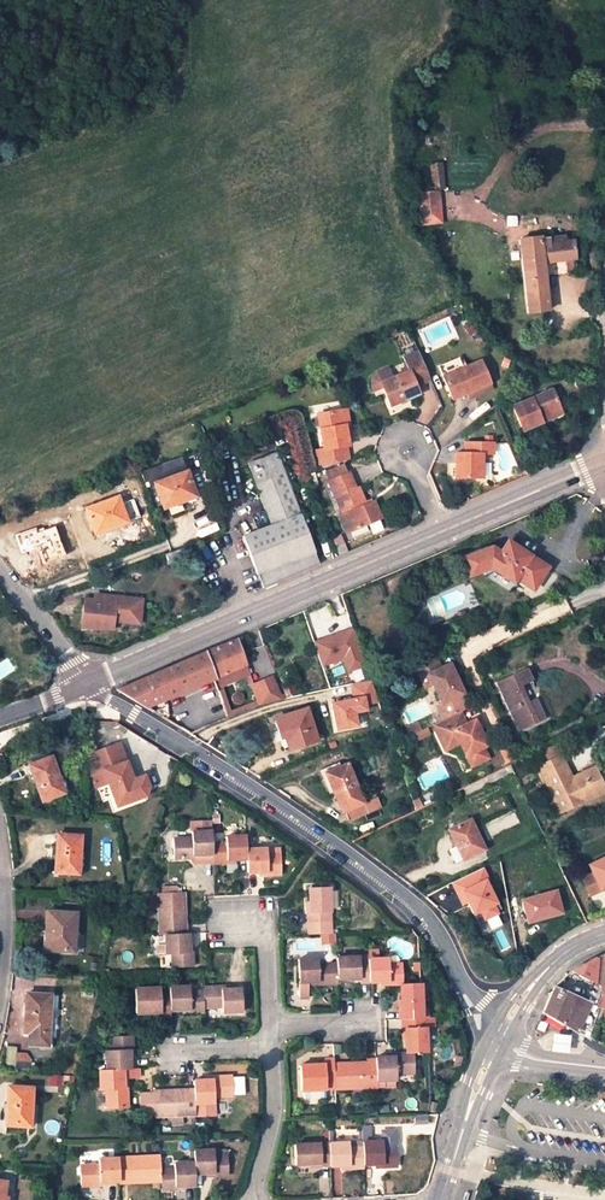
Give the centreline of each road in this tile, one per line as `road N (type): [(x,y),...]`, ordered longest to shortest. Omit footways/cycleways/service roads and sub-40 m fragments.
road 1 (unclassified): [(495,1041),(418,909),(88,681)]
road 2 (tertiary): [(440,532),(88,681)]
road 3 (tertiary): [(604,461),(440,532)]
road 4 (secondary): [(495,1041),(440,1199)]
road 5 (residential): [(269,1043),(271,1111),(251,1199)]
road 6 (secondary): [(495,1041),(524,993),(563,953),(604,936)]
road 7 (unclassified): [(88,681),(0,572)]
road 8 (residential): [(238,920),(265,936),(269,1027)]

